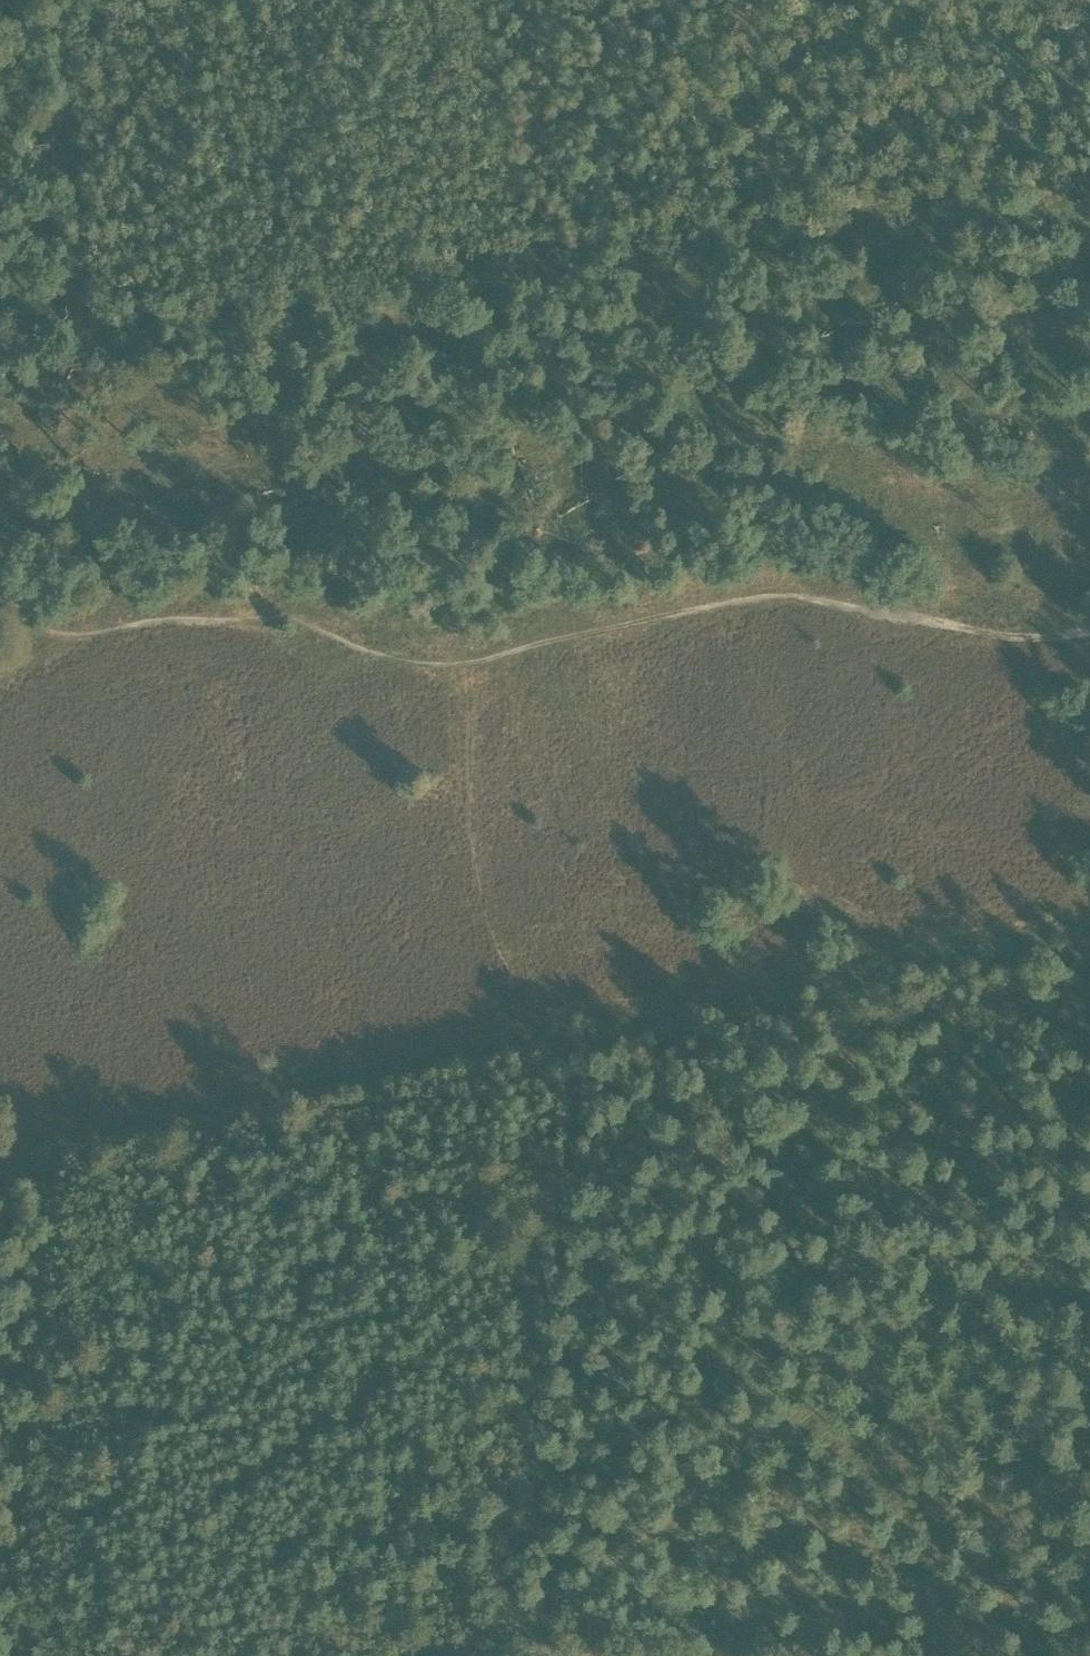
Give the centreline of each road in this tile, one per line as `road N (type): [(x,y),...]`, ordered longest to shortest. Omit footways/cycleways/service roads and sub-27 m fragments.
road 1 (track): [(0,615),(96,624),(239,610),(350,619),(447,646),(702,582),(811,580),(964,613),(1089,587)]
road 2 (track): [(1089,1302),(1001,1306),(944,1320),(569,1622),(444,1655)]

